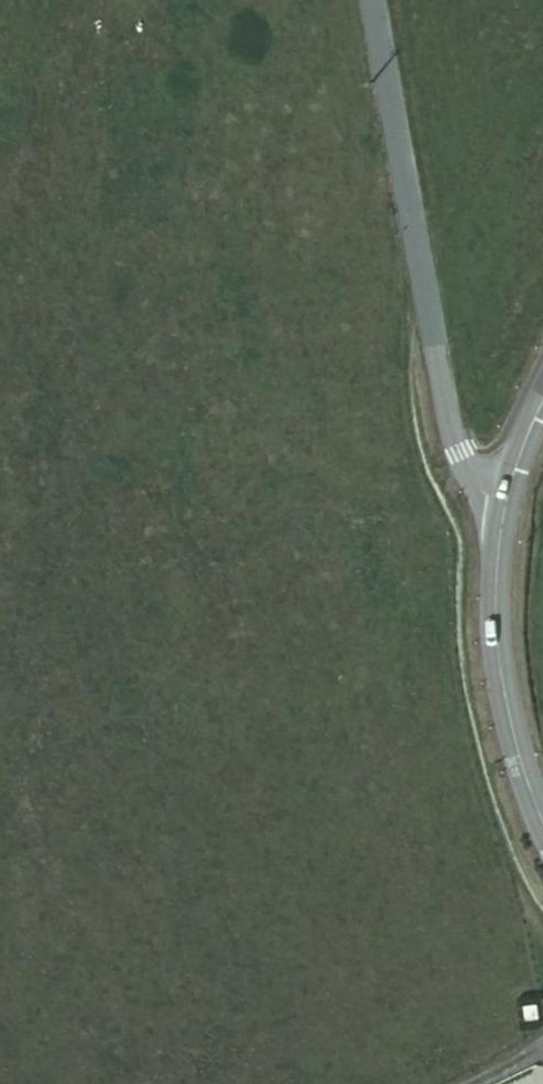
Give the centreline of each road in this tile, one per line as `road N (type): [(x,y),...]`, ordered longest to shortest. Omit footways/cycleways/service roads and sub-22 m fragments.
road 1 (unclassified): [(505,503),(487,497),(462,461),(431,341),(373,0)]
road 2 (secondary): [(505,503),(492,623),(503,708),(542,822)]

